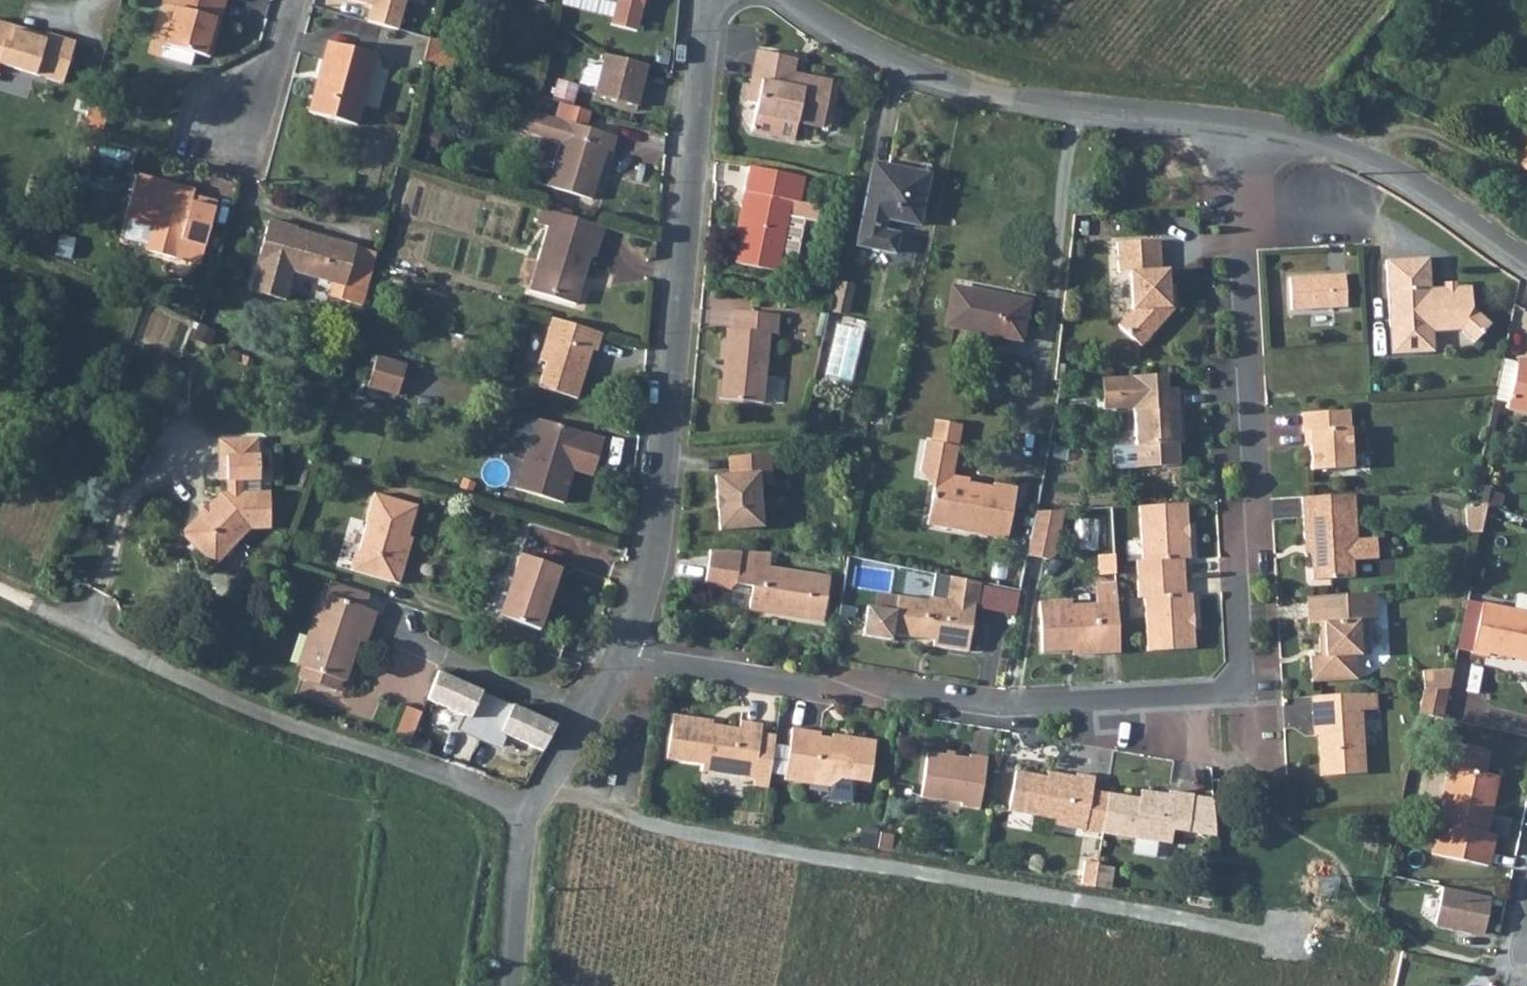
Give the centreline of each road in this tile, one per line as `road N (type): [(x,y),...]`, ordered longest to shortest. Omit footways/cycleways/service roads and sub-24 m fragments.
road 1 (residential): [(712,0),(658,550),(620,650)]
road 2 (residential): [(1257,128),(1231,213),(1250,691),(1206,695)]
road 3 (residential): [(530,812),(256,711),(58,618)]
road 4 (residential): [(1257,128),(1000,96),(931,76),(798,0)]
road 5 (residential): [(1092,699),(952,709),(642,660),(620,650)]
road 6 (residential): [(1526,264),(1394,171),(1316,140),(1257,128)]
road 7 (residential): [(620,650),(530,812)]
road 8 (residential): [(530,812),(519,849),(511,985)]
road 9 (residential): [(1092,699),(1113,728),(1211,730),(1206,695)]
road 10 (residential): [(295,0),(282,50),(229,118)]

